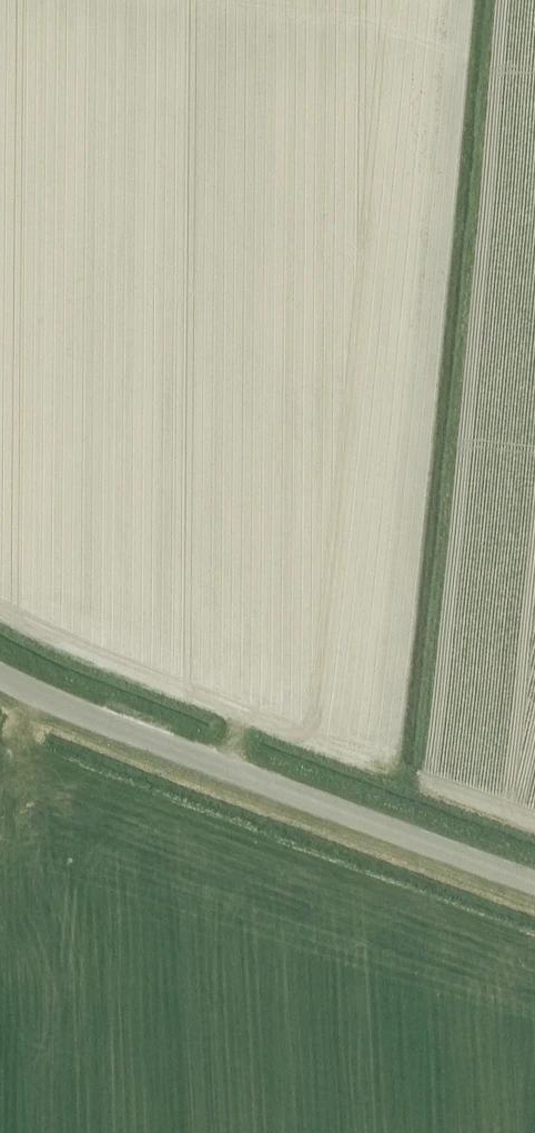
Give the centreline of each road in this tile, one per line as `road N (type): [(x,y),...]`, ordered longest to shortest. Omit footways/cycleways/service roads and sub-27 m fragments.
road 1 (tertiary): [(534,889),(52,714),(0,685)]

